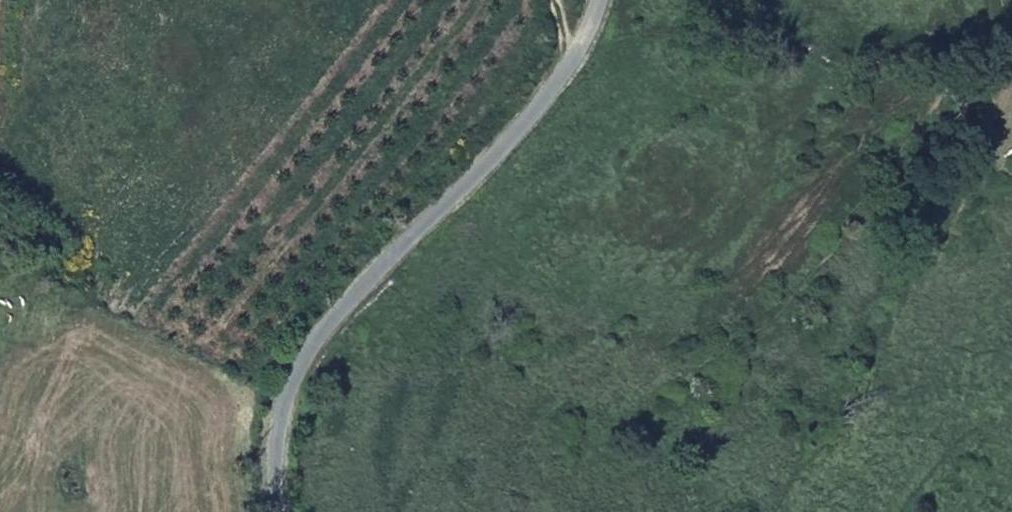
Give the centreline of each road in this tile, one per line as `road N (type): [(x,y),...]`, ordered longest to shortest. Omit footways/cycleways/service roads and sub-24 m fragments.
road 1 (unclassified): [(599,0),(575,56),(530,114),(318,336),(280,418),(279,511)]

